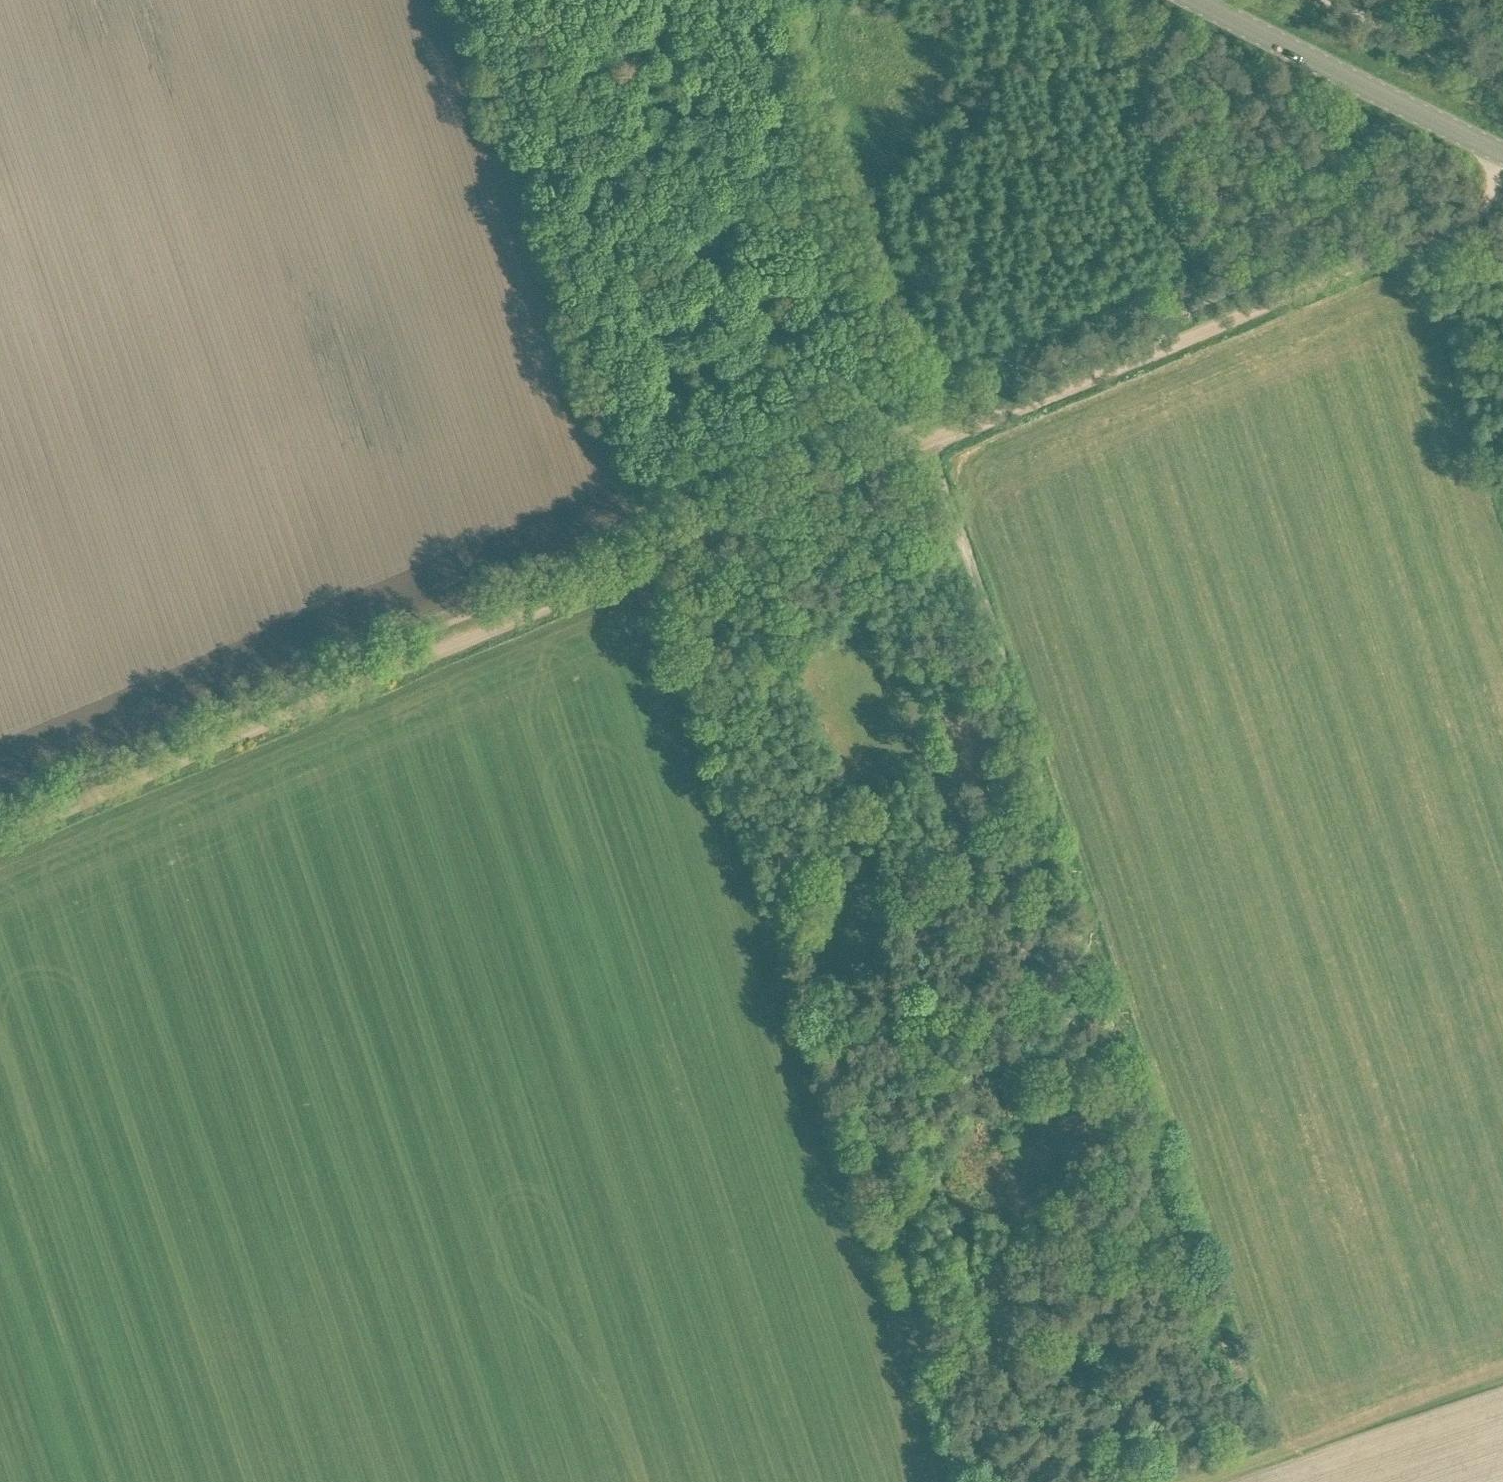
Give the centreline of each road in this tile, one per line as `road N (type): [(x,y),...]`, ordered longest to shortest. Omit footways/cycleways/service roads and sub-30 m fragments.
road 1 (track): [(1482,206),(1471,219),(1175,346),(0,835)]
road 2 (track): [(923,423),(1132,1038),(1153,1162),(1179,1212),(1251,1453)]
road 3 (tertiary): [(1502,154),(1201,0)]

